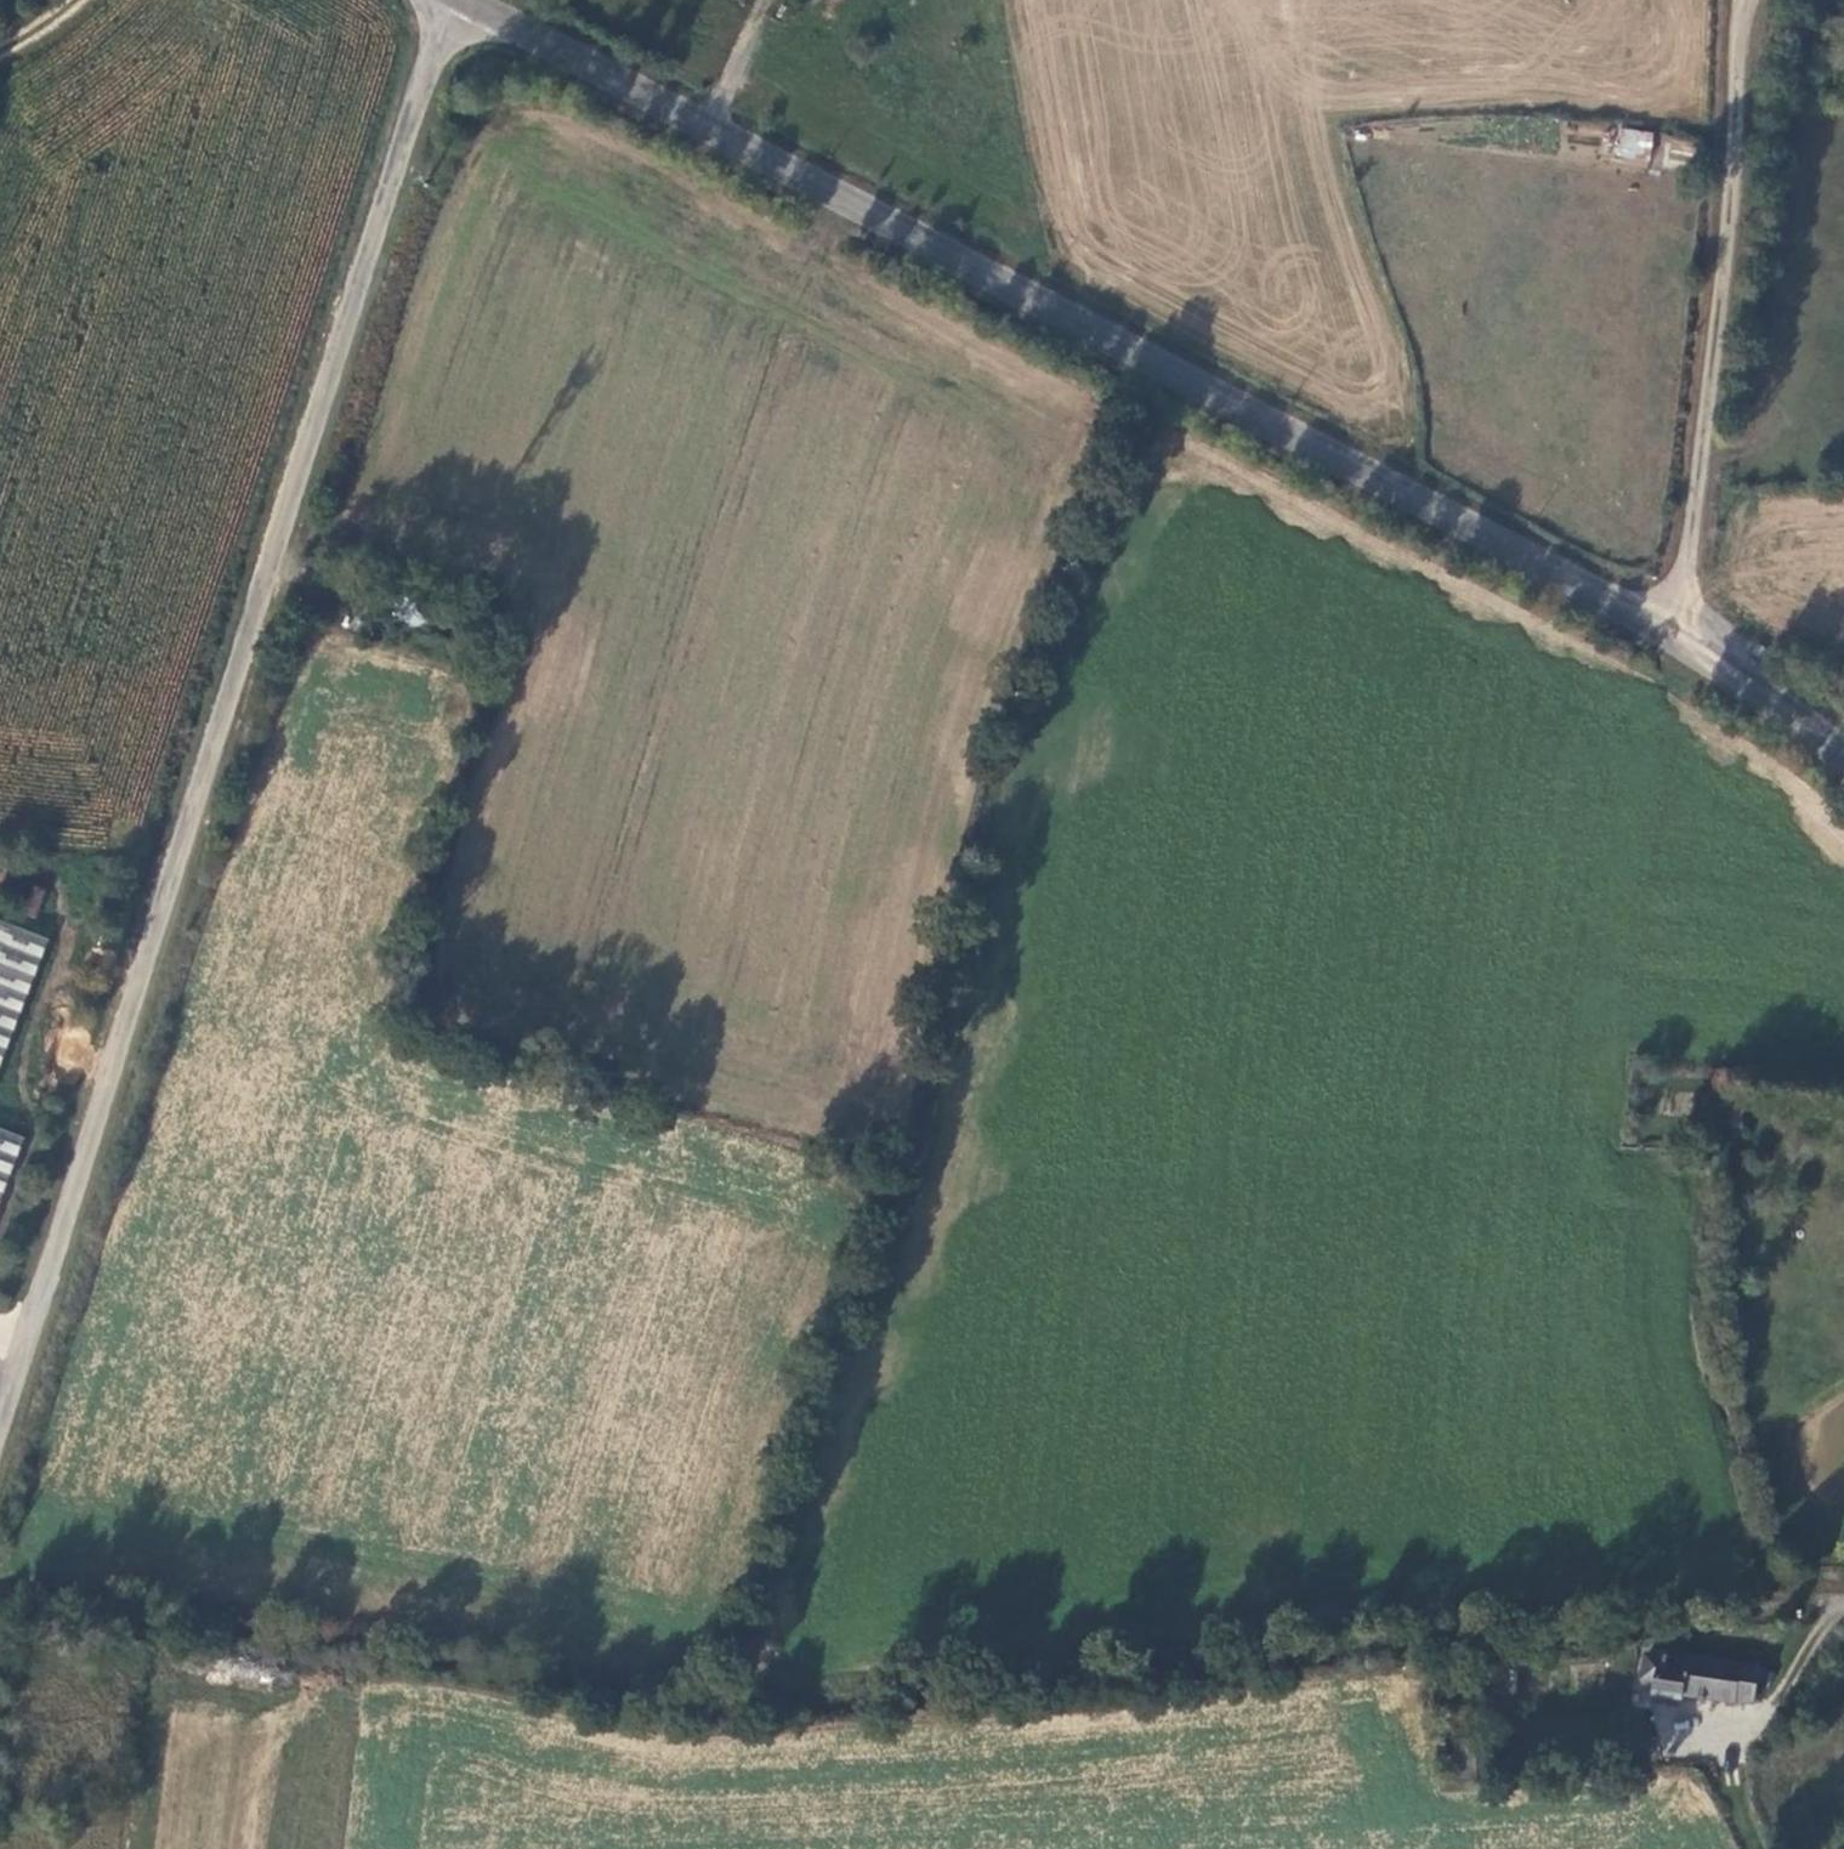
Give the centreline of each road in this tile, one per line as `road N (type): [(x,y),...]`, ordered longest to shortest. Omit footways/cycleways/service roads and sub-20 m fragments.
road 1 (tertiary): [(1843,775),(1657,639),(1519,556),(460,0)]
road 2 (unclassified): [(447,0),(0,1420)]

